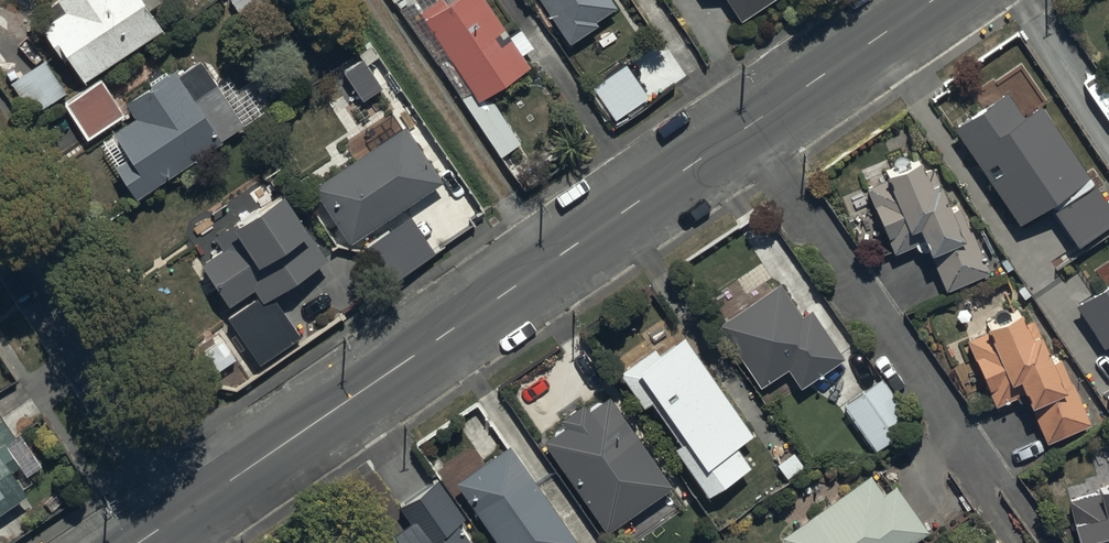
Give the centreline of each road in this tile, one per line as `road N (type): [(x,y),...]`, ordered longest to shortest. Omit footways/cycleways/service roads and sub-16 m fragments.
road 1 (tertiary): [(188,510),(933,0)]
road 2 (residential): [(188,510),(0,223)]

